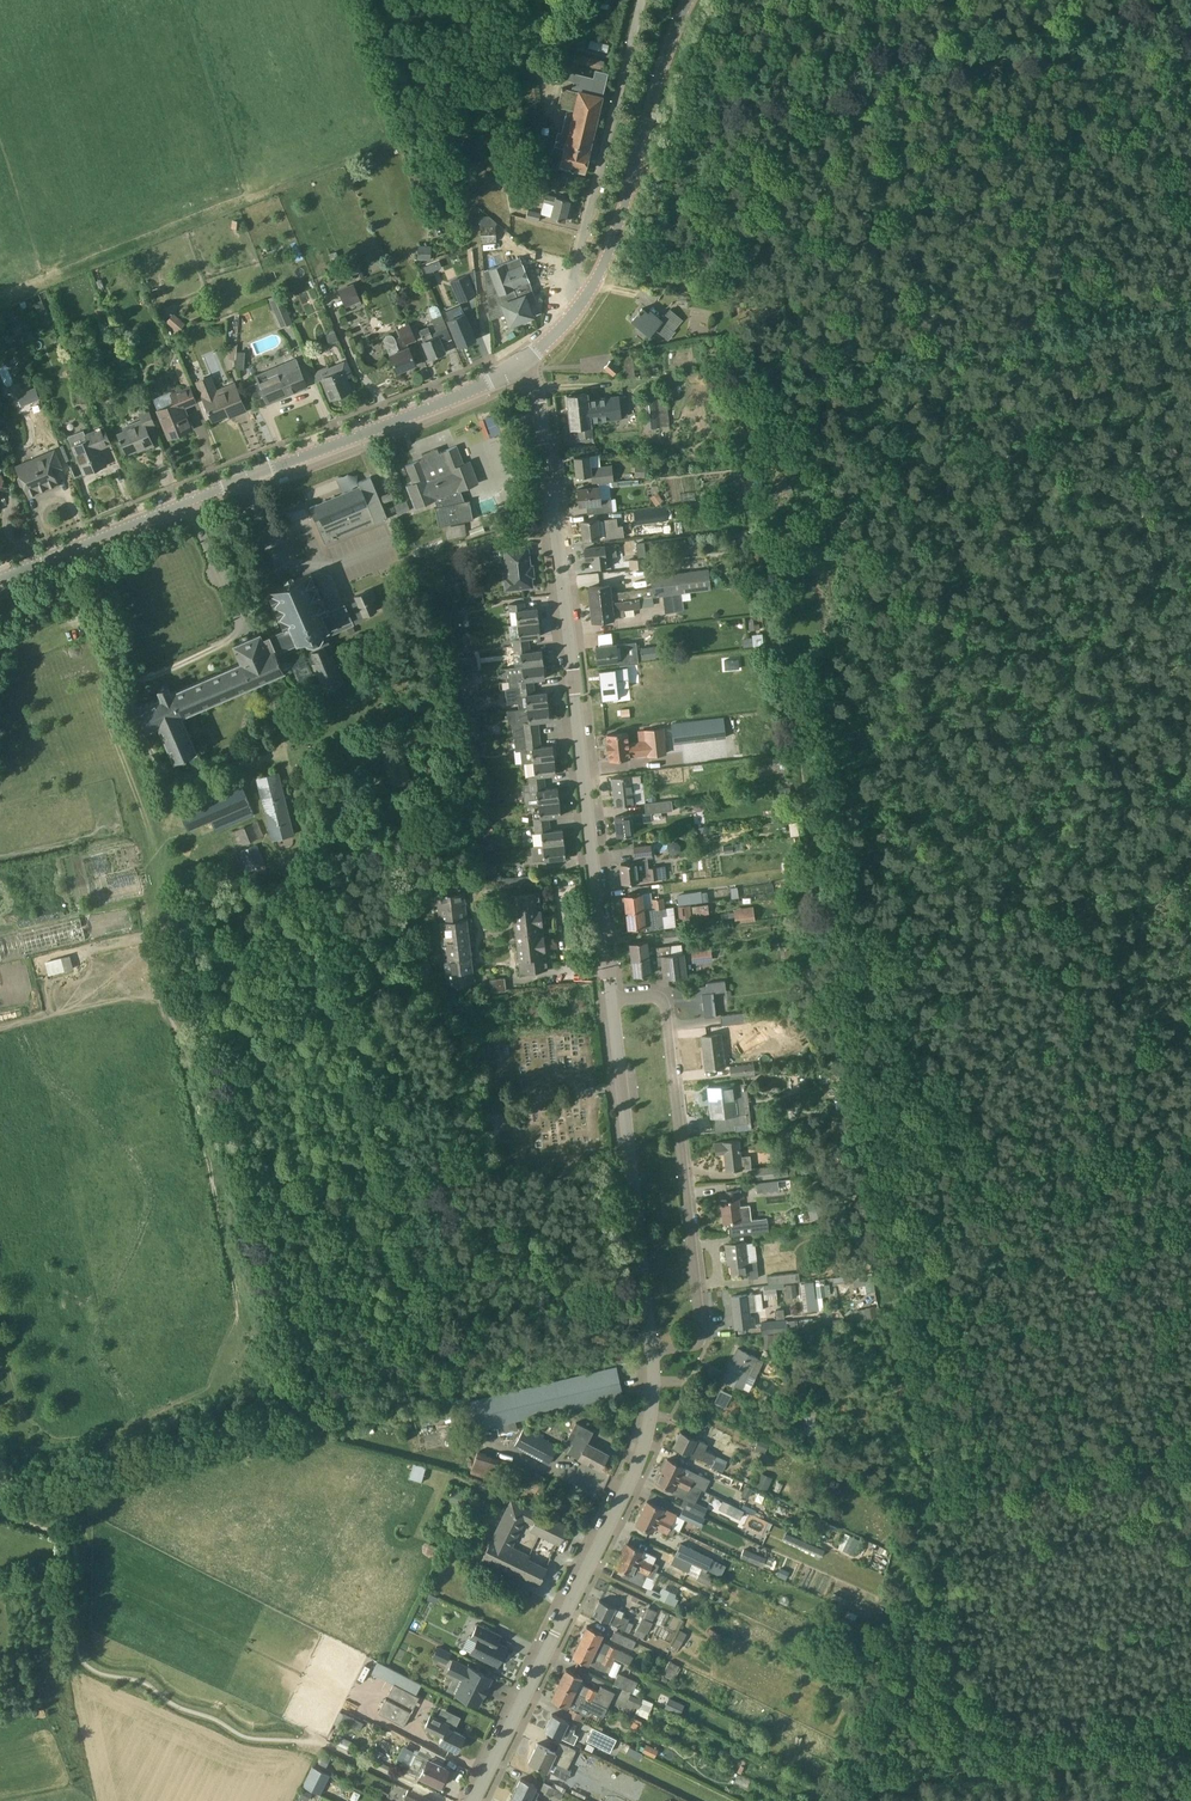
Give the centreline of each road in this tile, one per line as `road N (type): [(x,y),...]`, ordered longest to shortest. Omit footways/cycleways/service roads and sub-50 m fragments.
road 1 (residential): [(612,1000),(541,397),(527,358)]
road 2 (tertiary): [(0,581),(489,383),(527,358)]
road 3 (residential): [(472,1800),(637,1465),(653,1383),(650,1352)]
road 4 (residential): [(700,1323),(664,1002),(612,1000)]
road 5 (residential): [(650,1352),(612,1000)]
road 6 (tertiary): [(580,304),(610,251),(689,0)]
road 7 (unclassified): [(580,304),(573,274),(641,0)]

